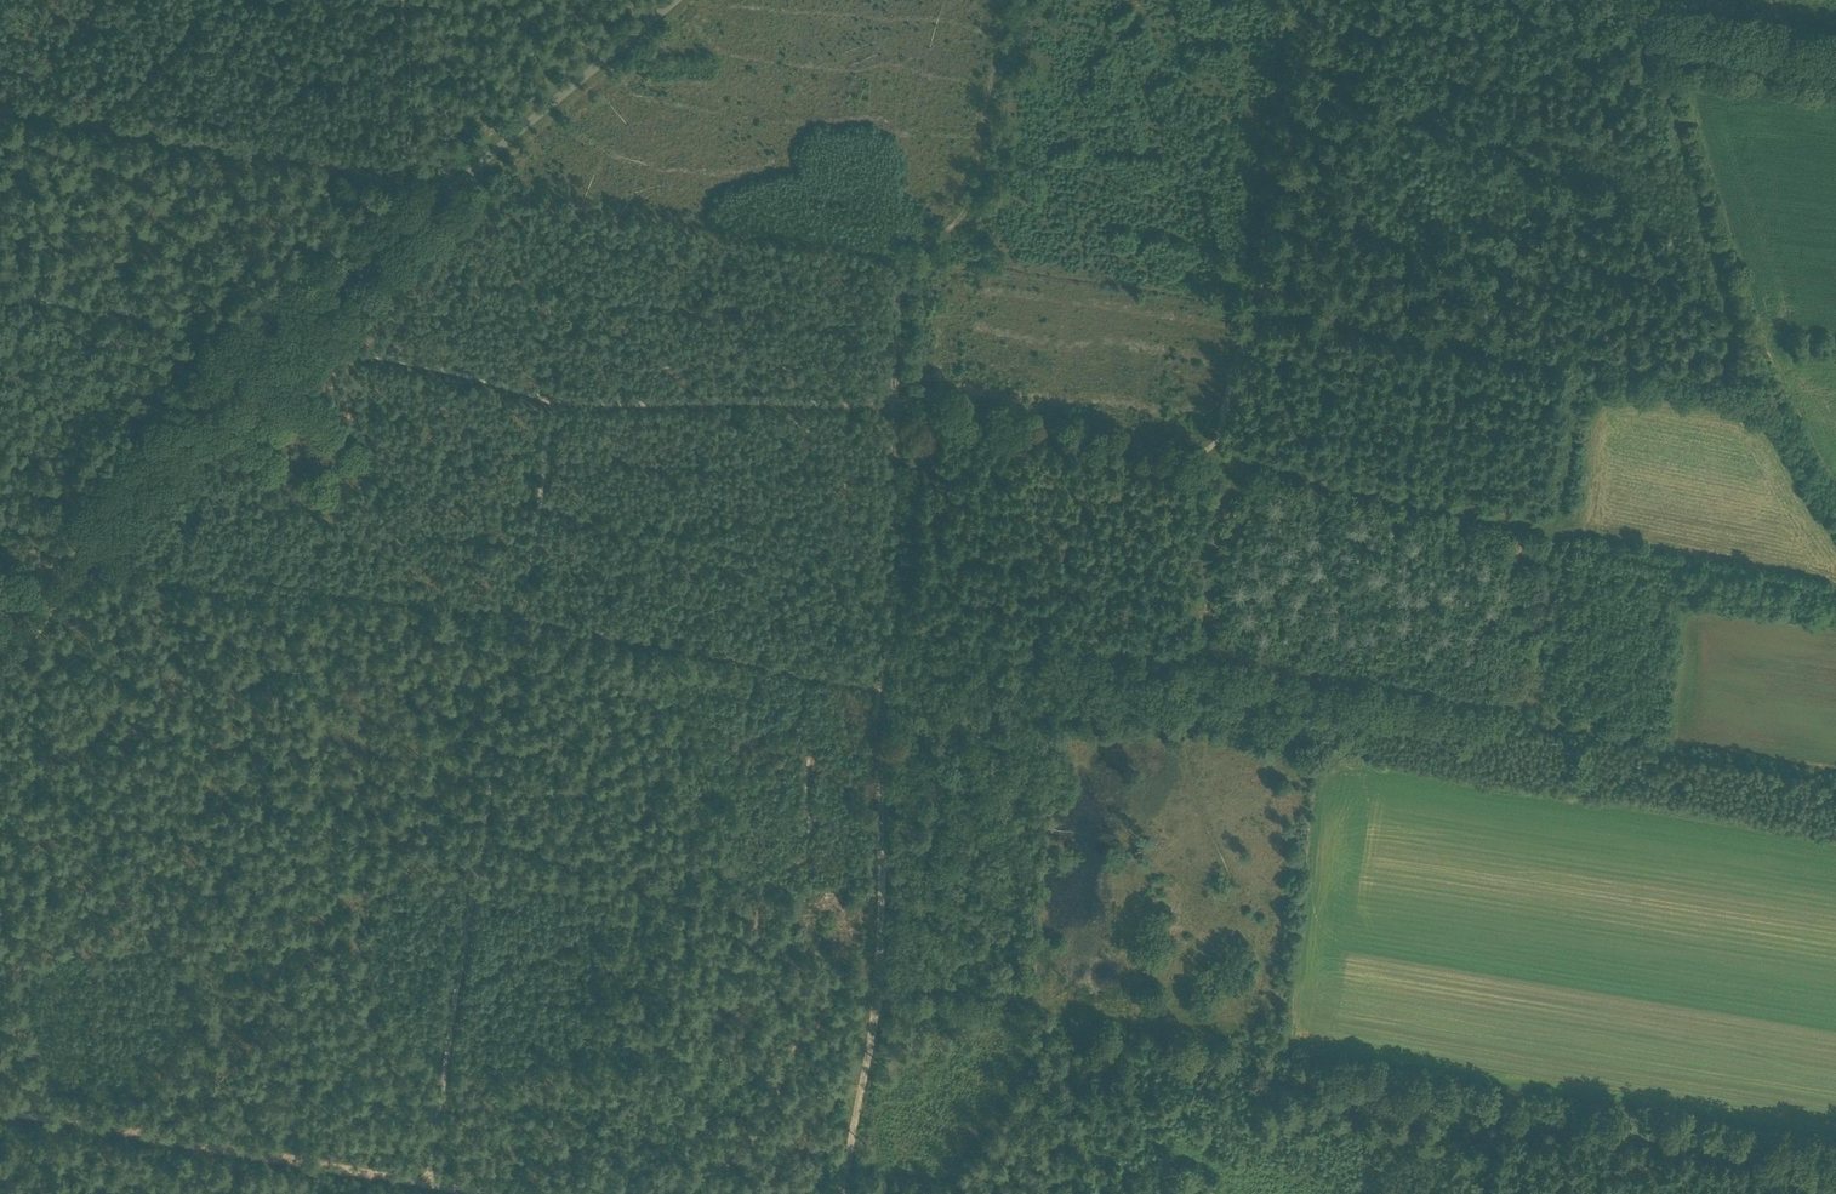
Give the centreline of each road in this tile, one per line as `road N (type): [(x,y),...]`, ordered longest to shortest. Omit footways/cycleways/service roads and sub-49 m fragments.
road 1 (track): [(1013,0),(970,192),(905,260),(890,413),(881,992),(843,1193)]
road 2 (track): [(1304,0),(1275,197),(1252,313),(1226,382),(1215,474),(890,413),(554,399)]
road 3 (unclassified): [(0,627),(274,340),(676,0)]
road 4 (track): [(554,399),(426,1183)]
road 5 (track): [(554,399),(287,336),(262,345),(147,316),(0,294)]
road 6 (track): [(426,1183),(0,1108)]
road 7 (track): [(0,110),(378,178),(412,195)]
road 8 (track): [(885,692),(516,611)]
road 9 (track): [(1543,540),(1215,474)]
road 10 (track): [(1112,1018),(881,992)]
road 11 (track): [(84,539),(92,552),(85,571),(0,684)]
road 12 (track): [(1661,14),(1835,39)]

